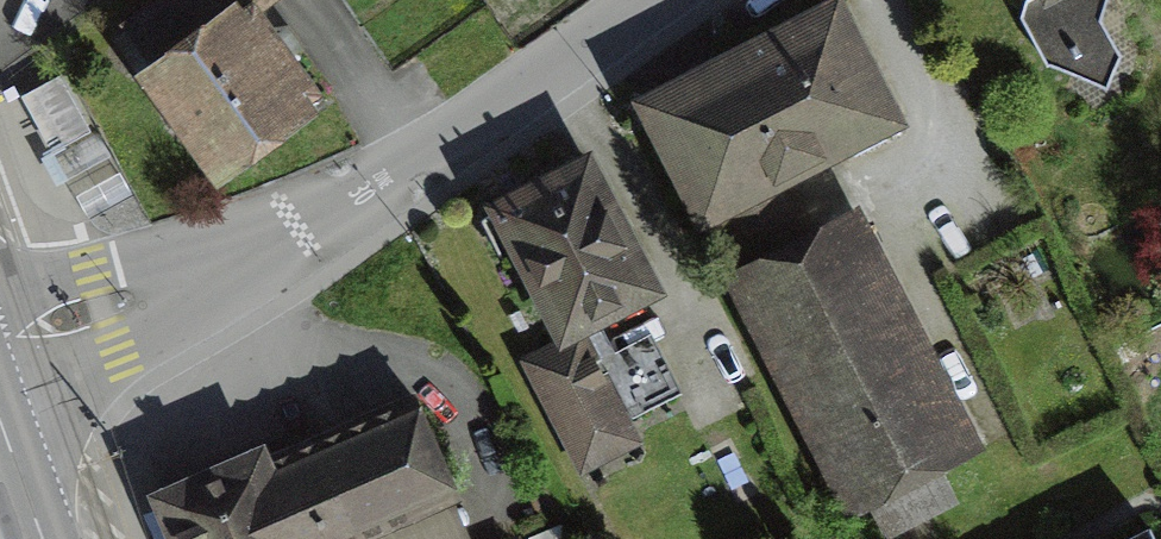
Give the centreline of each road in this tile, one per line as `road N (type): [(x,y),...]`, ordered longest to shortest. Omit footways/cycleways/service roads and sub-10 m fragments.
road 1 (residential): [(0,347),(319,227),(667,0)]

